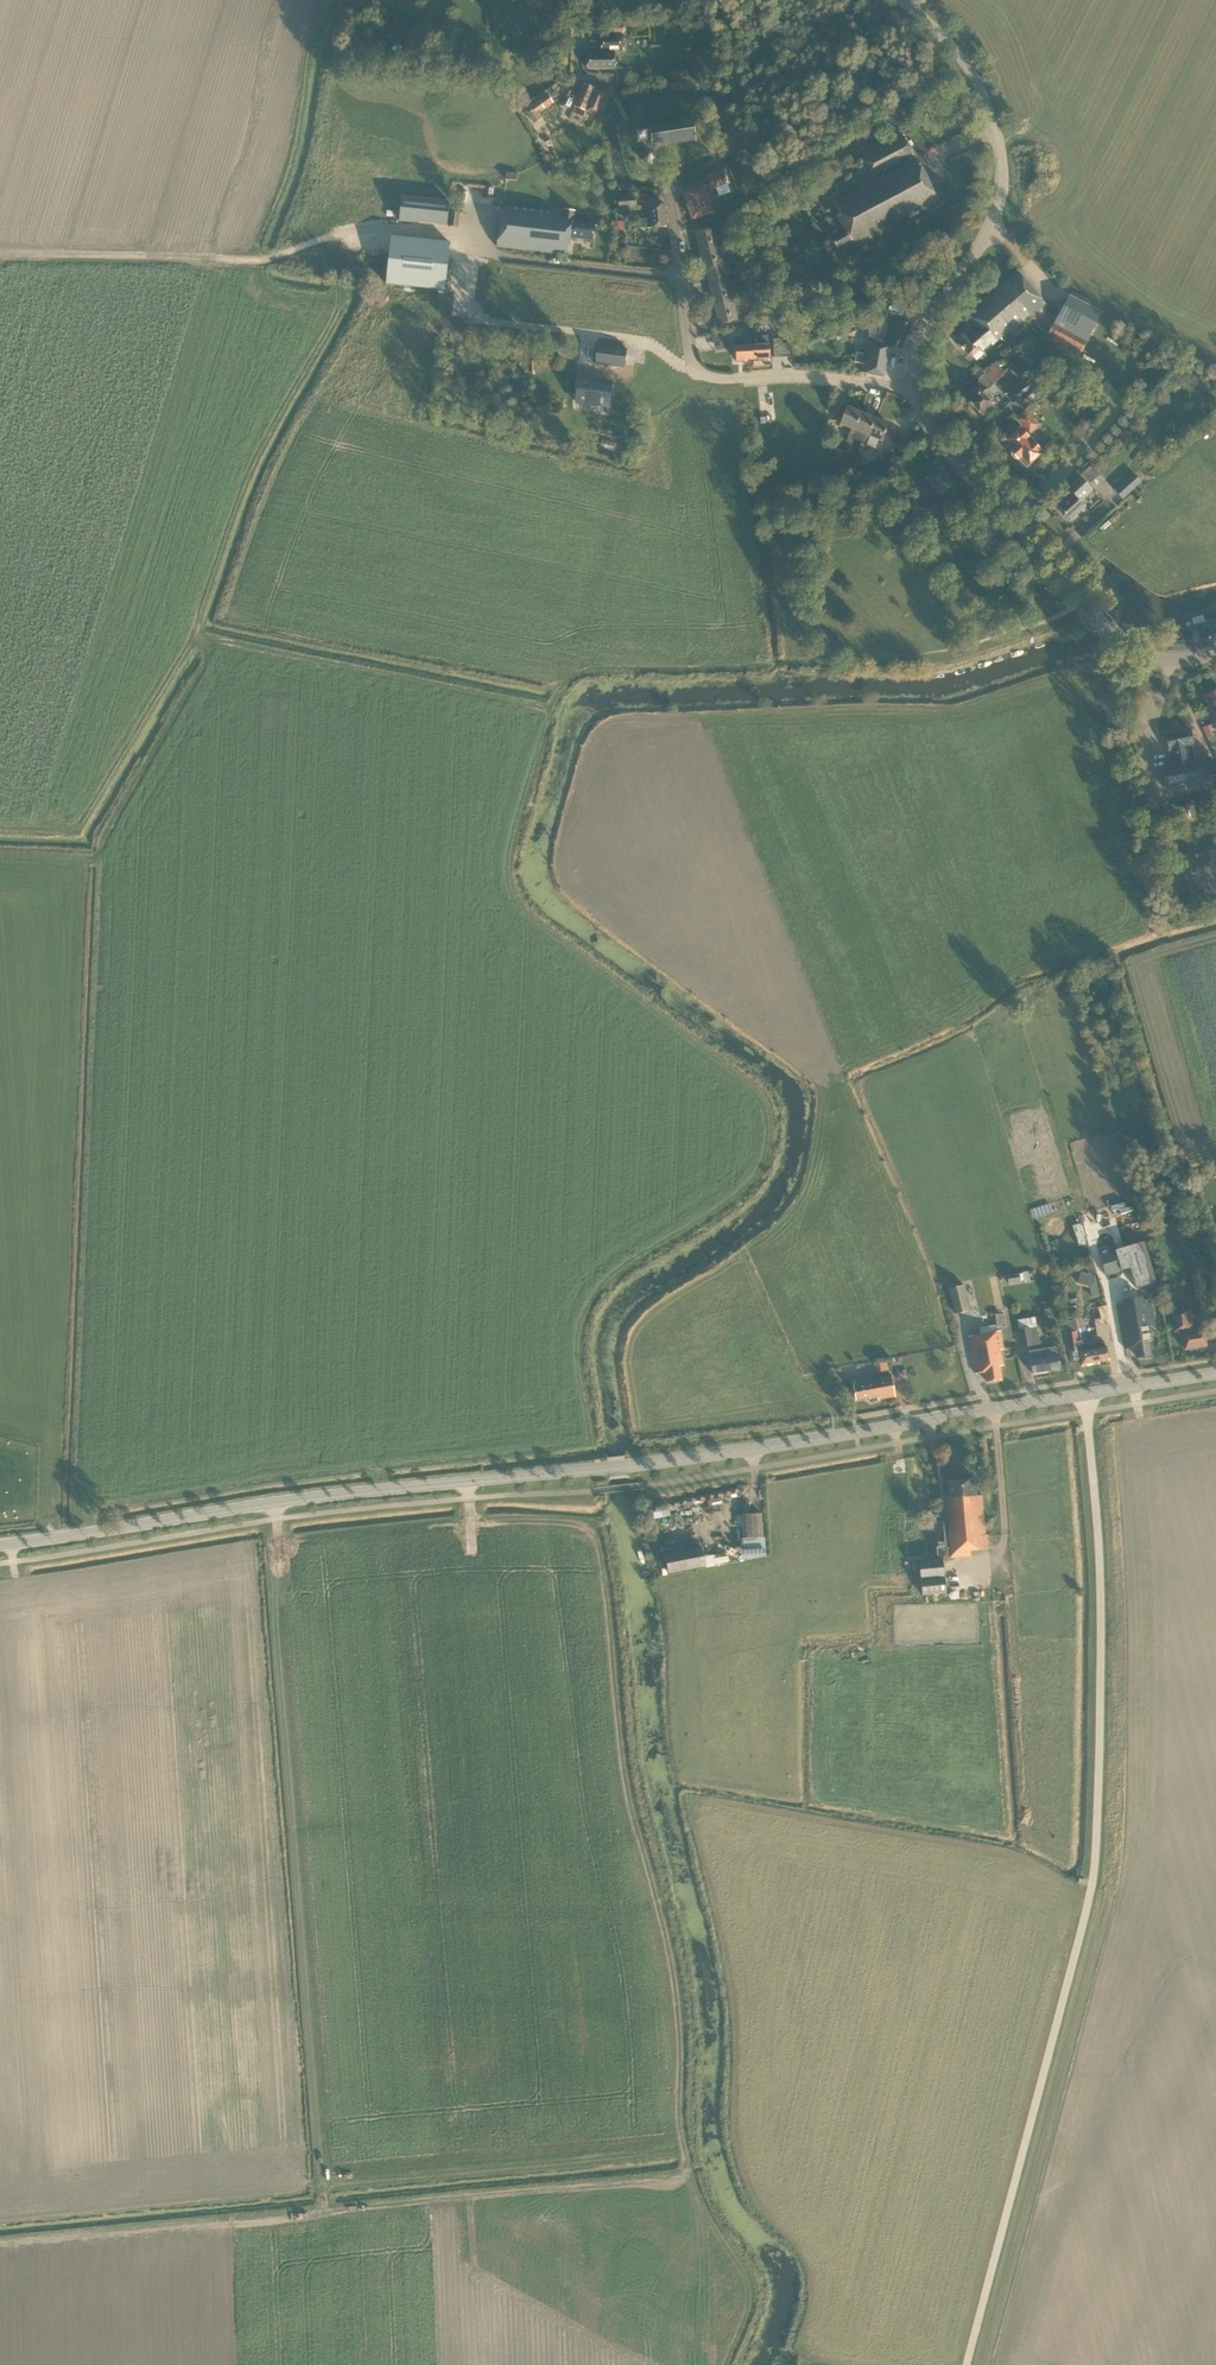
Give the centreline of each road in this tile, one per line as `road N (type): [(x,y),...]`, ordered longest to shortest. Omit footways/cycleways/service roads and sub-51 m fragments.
road 1 (tertiary): [(0,1545),(299,1499),(728,1453),(1215,1372)]
road 2 (tertiary): [(915,387),(925,330),(990,230),(1002,178),(980,84),(951,43),(904,0)]
road 3 (tertiary): [(1215,652),(1166,662),(1135,654),(953,455),(926,420),(915,387)]
road 4 (unclassified): [(915,387),(789,373),(715,377),(692,367),(663,174)]

